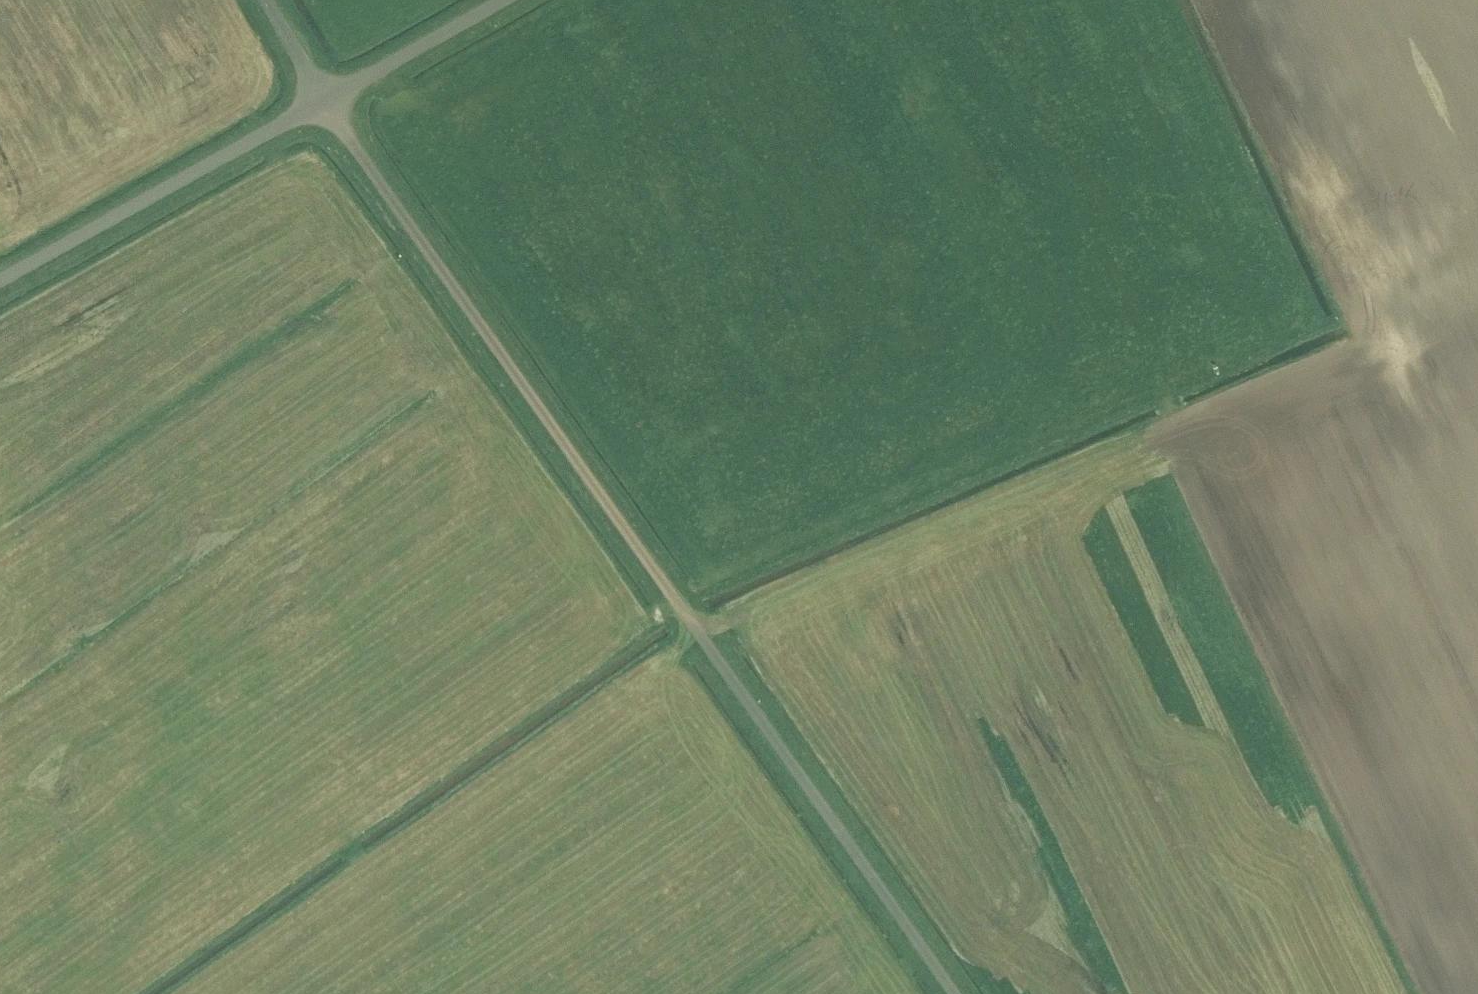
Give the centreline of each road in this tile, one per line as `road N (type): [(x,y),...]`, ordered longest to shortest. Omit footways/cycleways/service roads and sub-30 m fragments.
road 1 (track): [(954,993),(324,101)]
road 2 (unclassified): [(0,282),(324,101)]
road 3 (unclassified): [(324,101),(501,0)]

